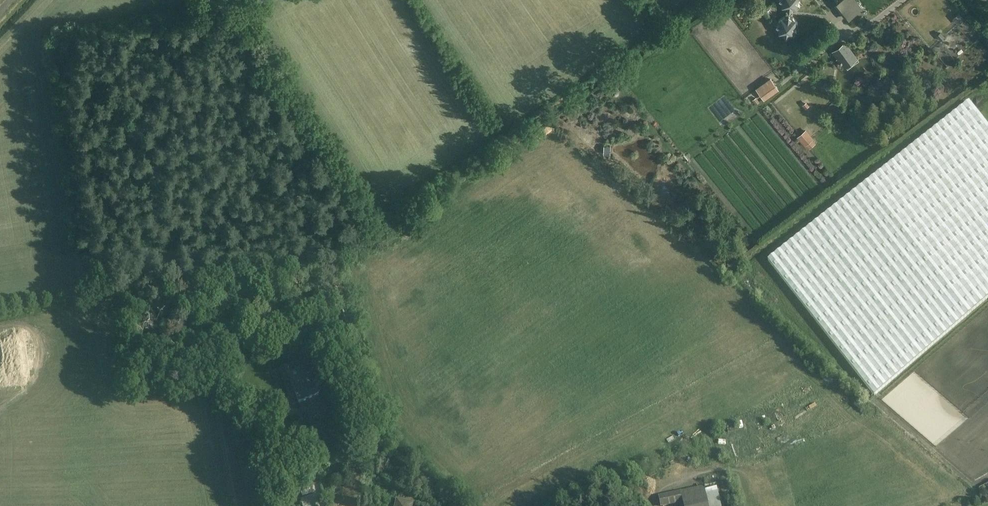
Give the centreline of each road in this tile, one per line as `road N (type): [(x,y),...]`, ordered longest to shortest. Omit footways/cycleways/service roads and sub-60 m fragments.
road 1 (unclassified): [(454,505),(364,423),(344,366),(309,368)]

